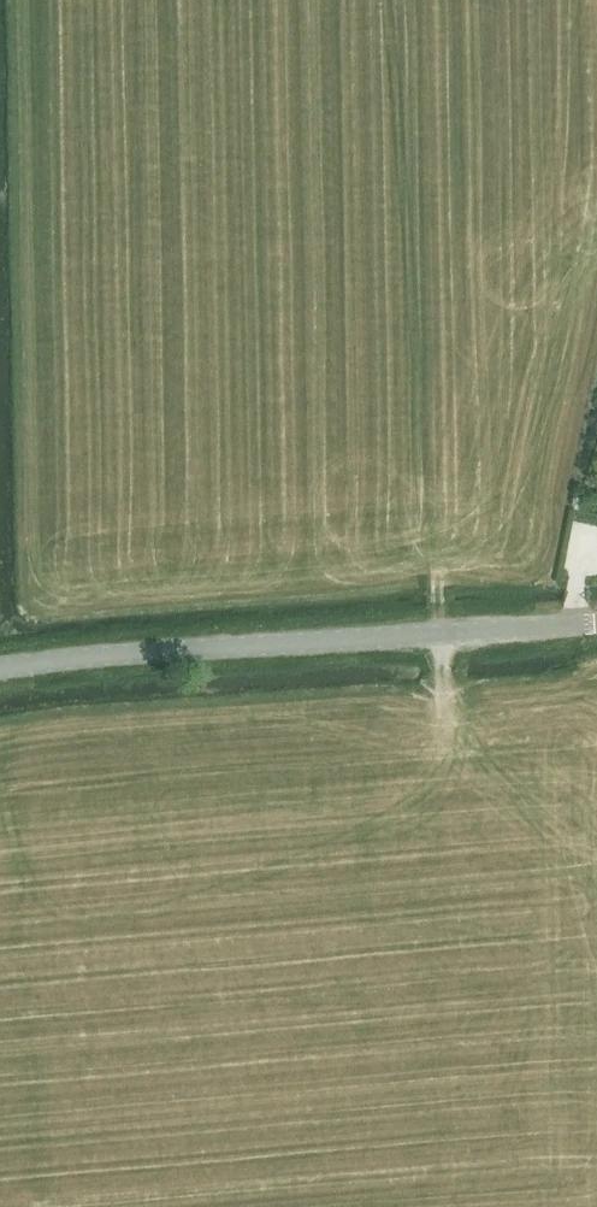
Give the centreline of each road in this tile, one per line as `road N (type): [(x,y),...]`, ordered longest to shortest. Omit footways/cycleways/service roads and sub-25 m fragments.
road 1 (tertiary): [(0,670),(596,622)]

